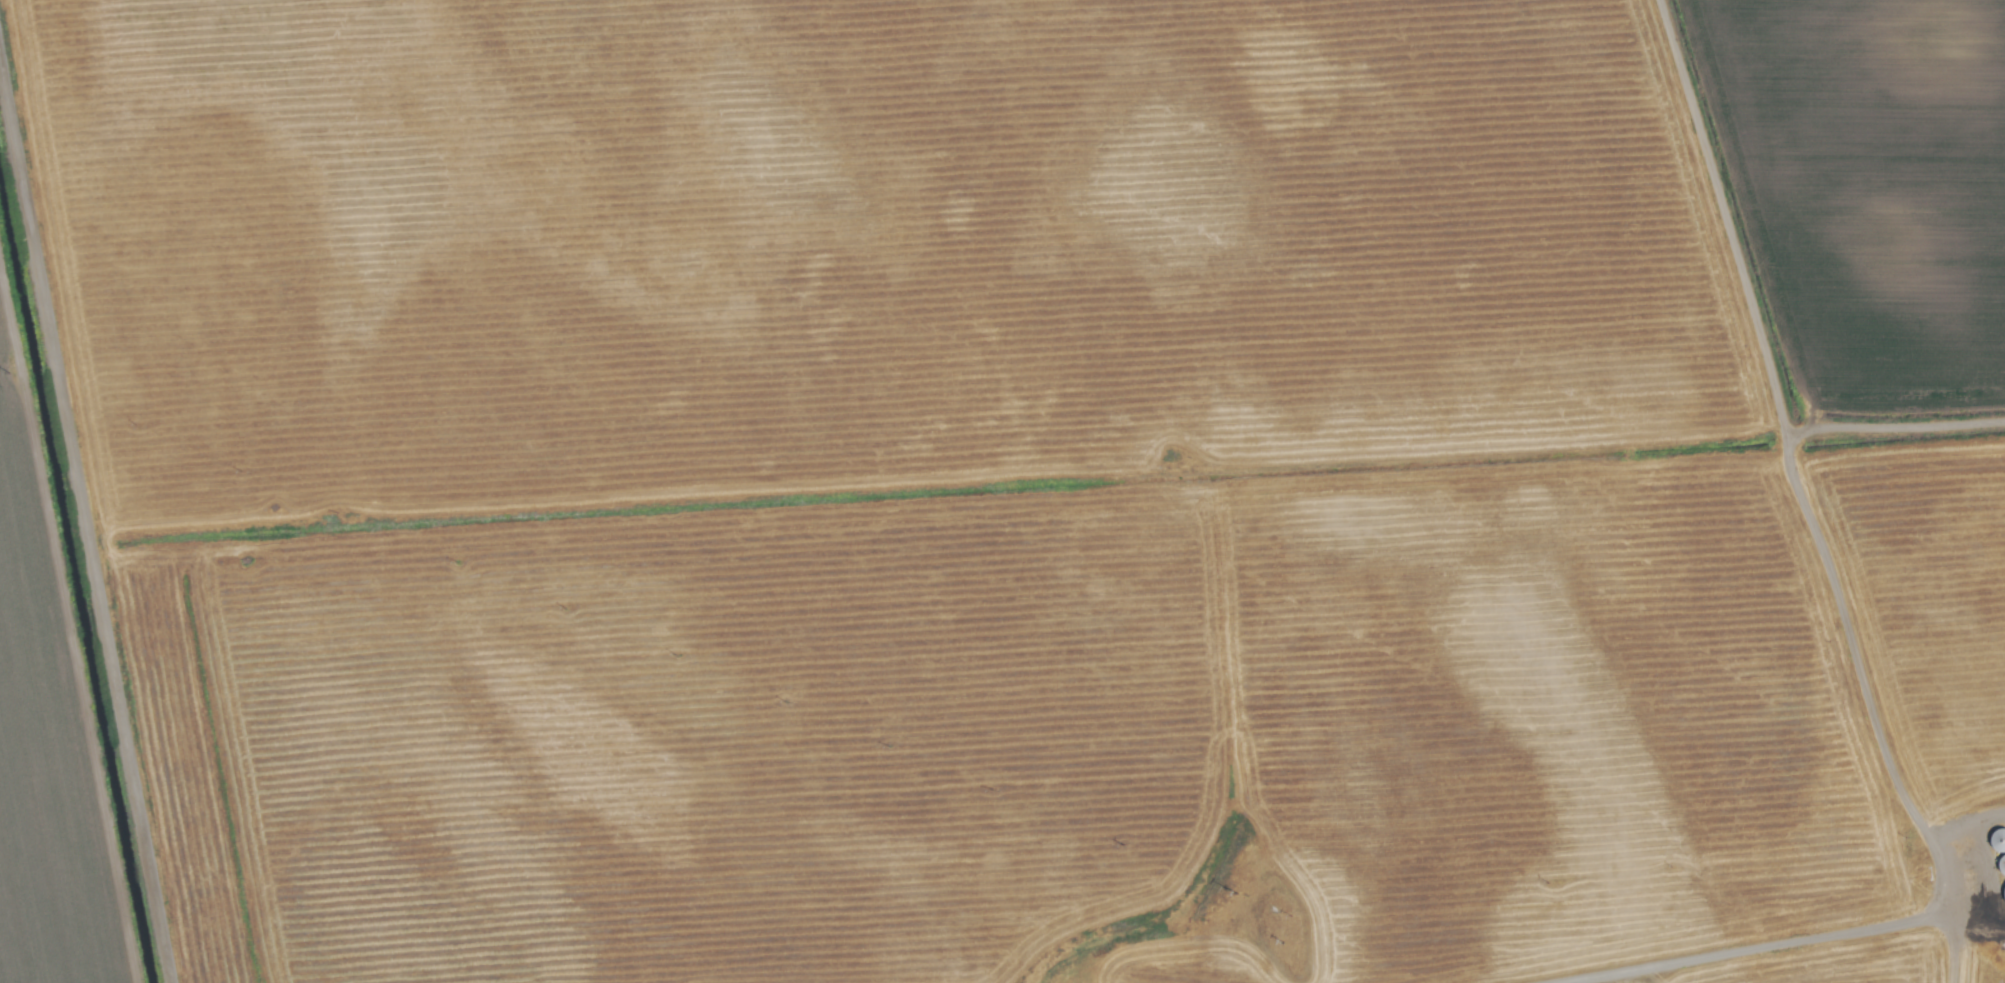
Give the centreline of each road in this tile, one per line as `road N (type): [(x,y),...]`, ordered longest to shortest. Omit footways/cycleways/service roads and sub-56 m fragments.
road 1 (residential): [(173,982),(0,51)]

